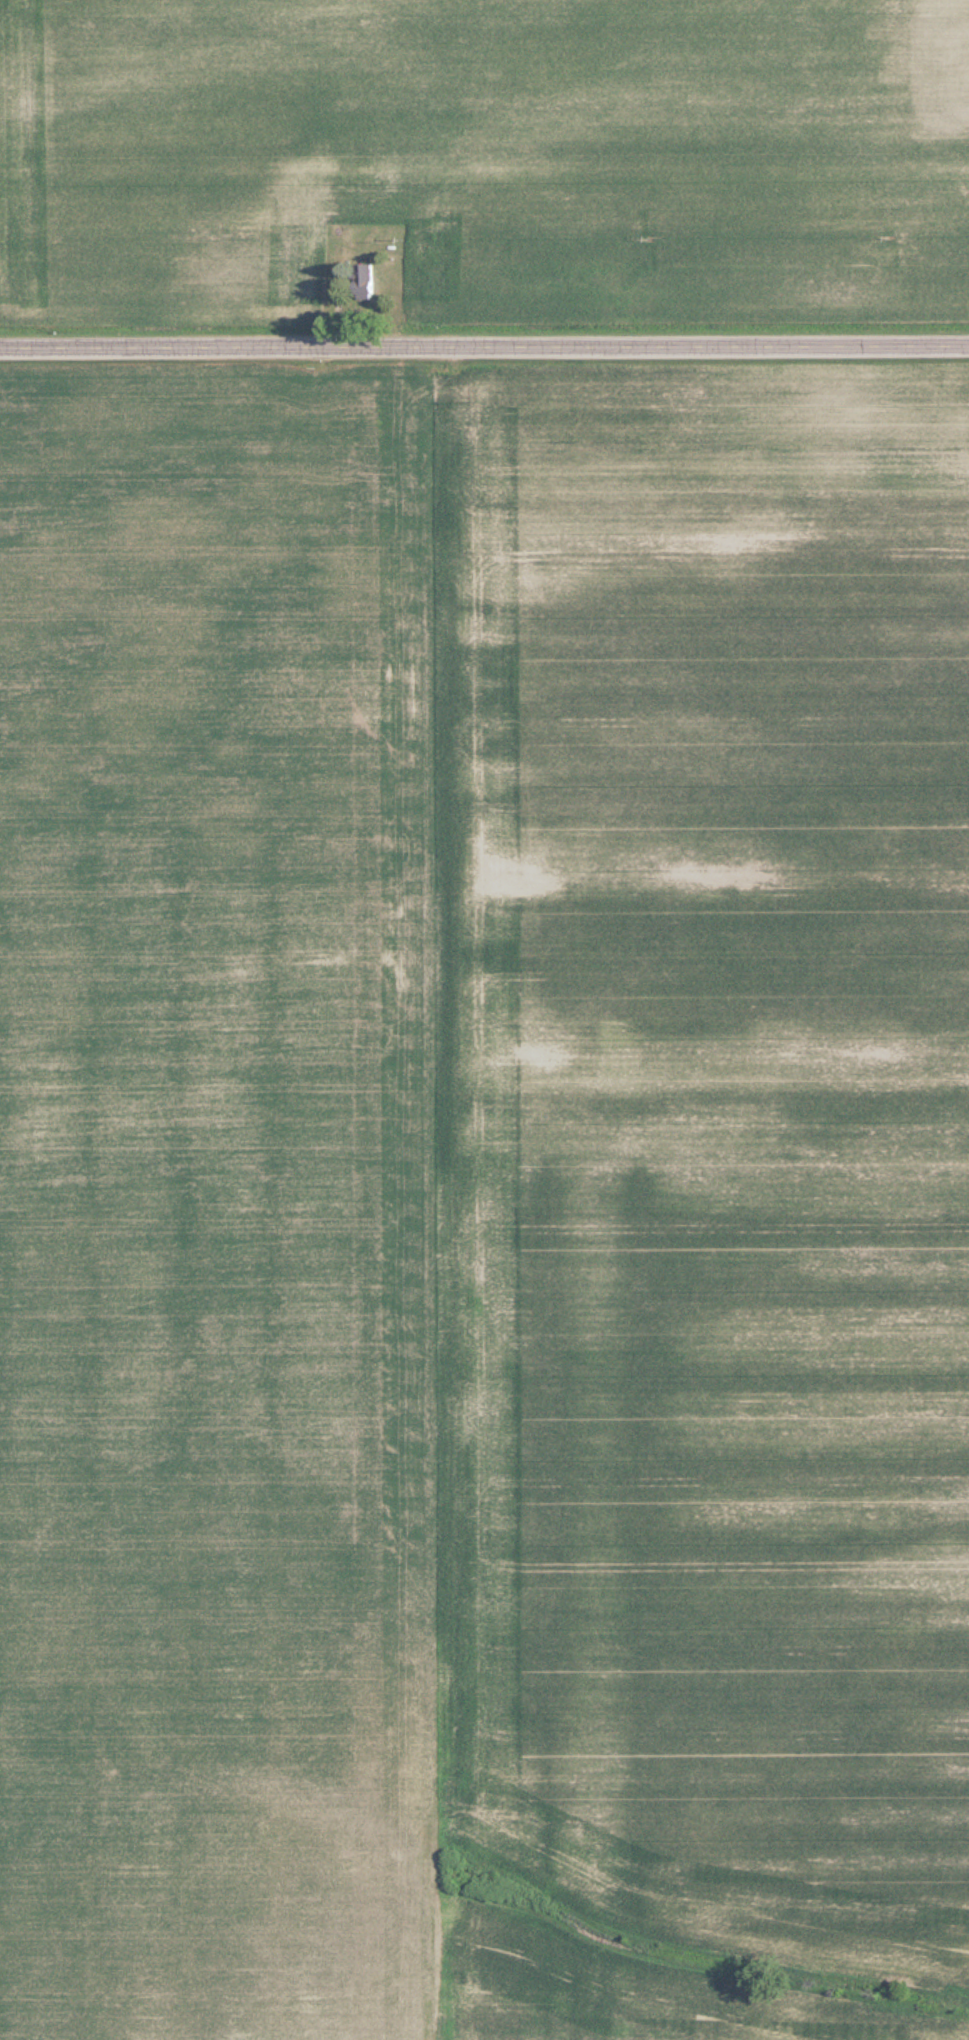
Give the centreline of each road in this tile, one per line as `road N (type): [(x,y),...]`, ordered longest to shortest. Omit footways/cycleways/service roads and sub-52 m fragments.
road 1 (tertiary): [(0,349),(968,347)]

